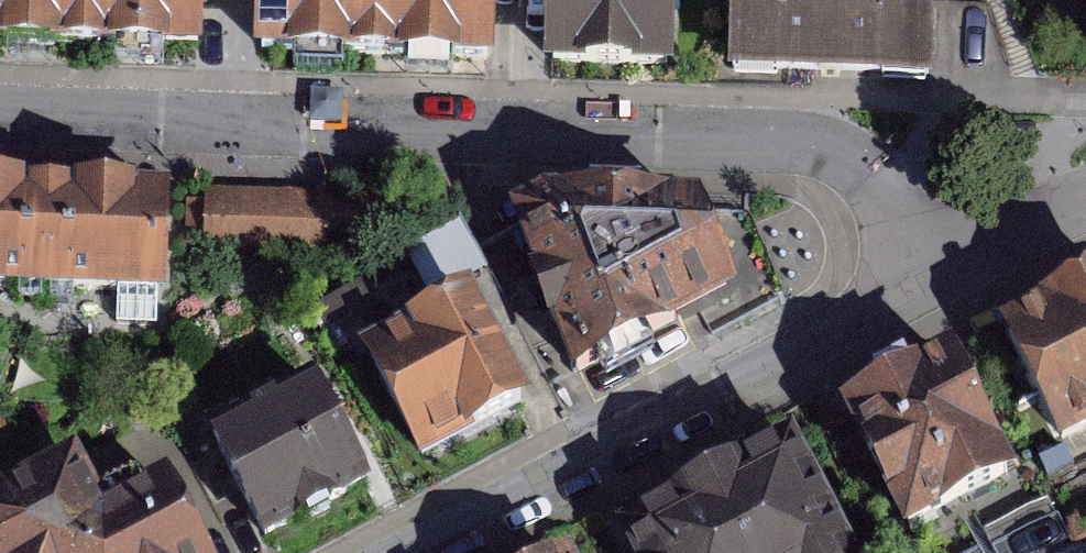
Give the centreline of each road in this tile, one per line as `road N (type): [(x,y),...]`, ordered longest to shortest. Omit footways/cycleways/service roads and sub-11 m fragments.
road 1 (unclassified): [(0,115),(824,137),(906,210),(935,259)]
road 2 (unclassified): [(935,259),(797,347),(427,552)]
road 3 (unclassified): [(935,259),(1085,200)]

